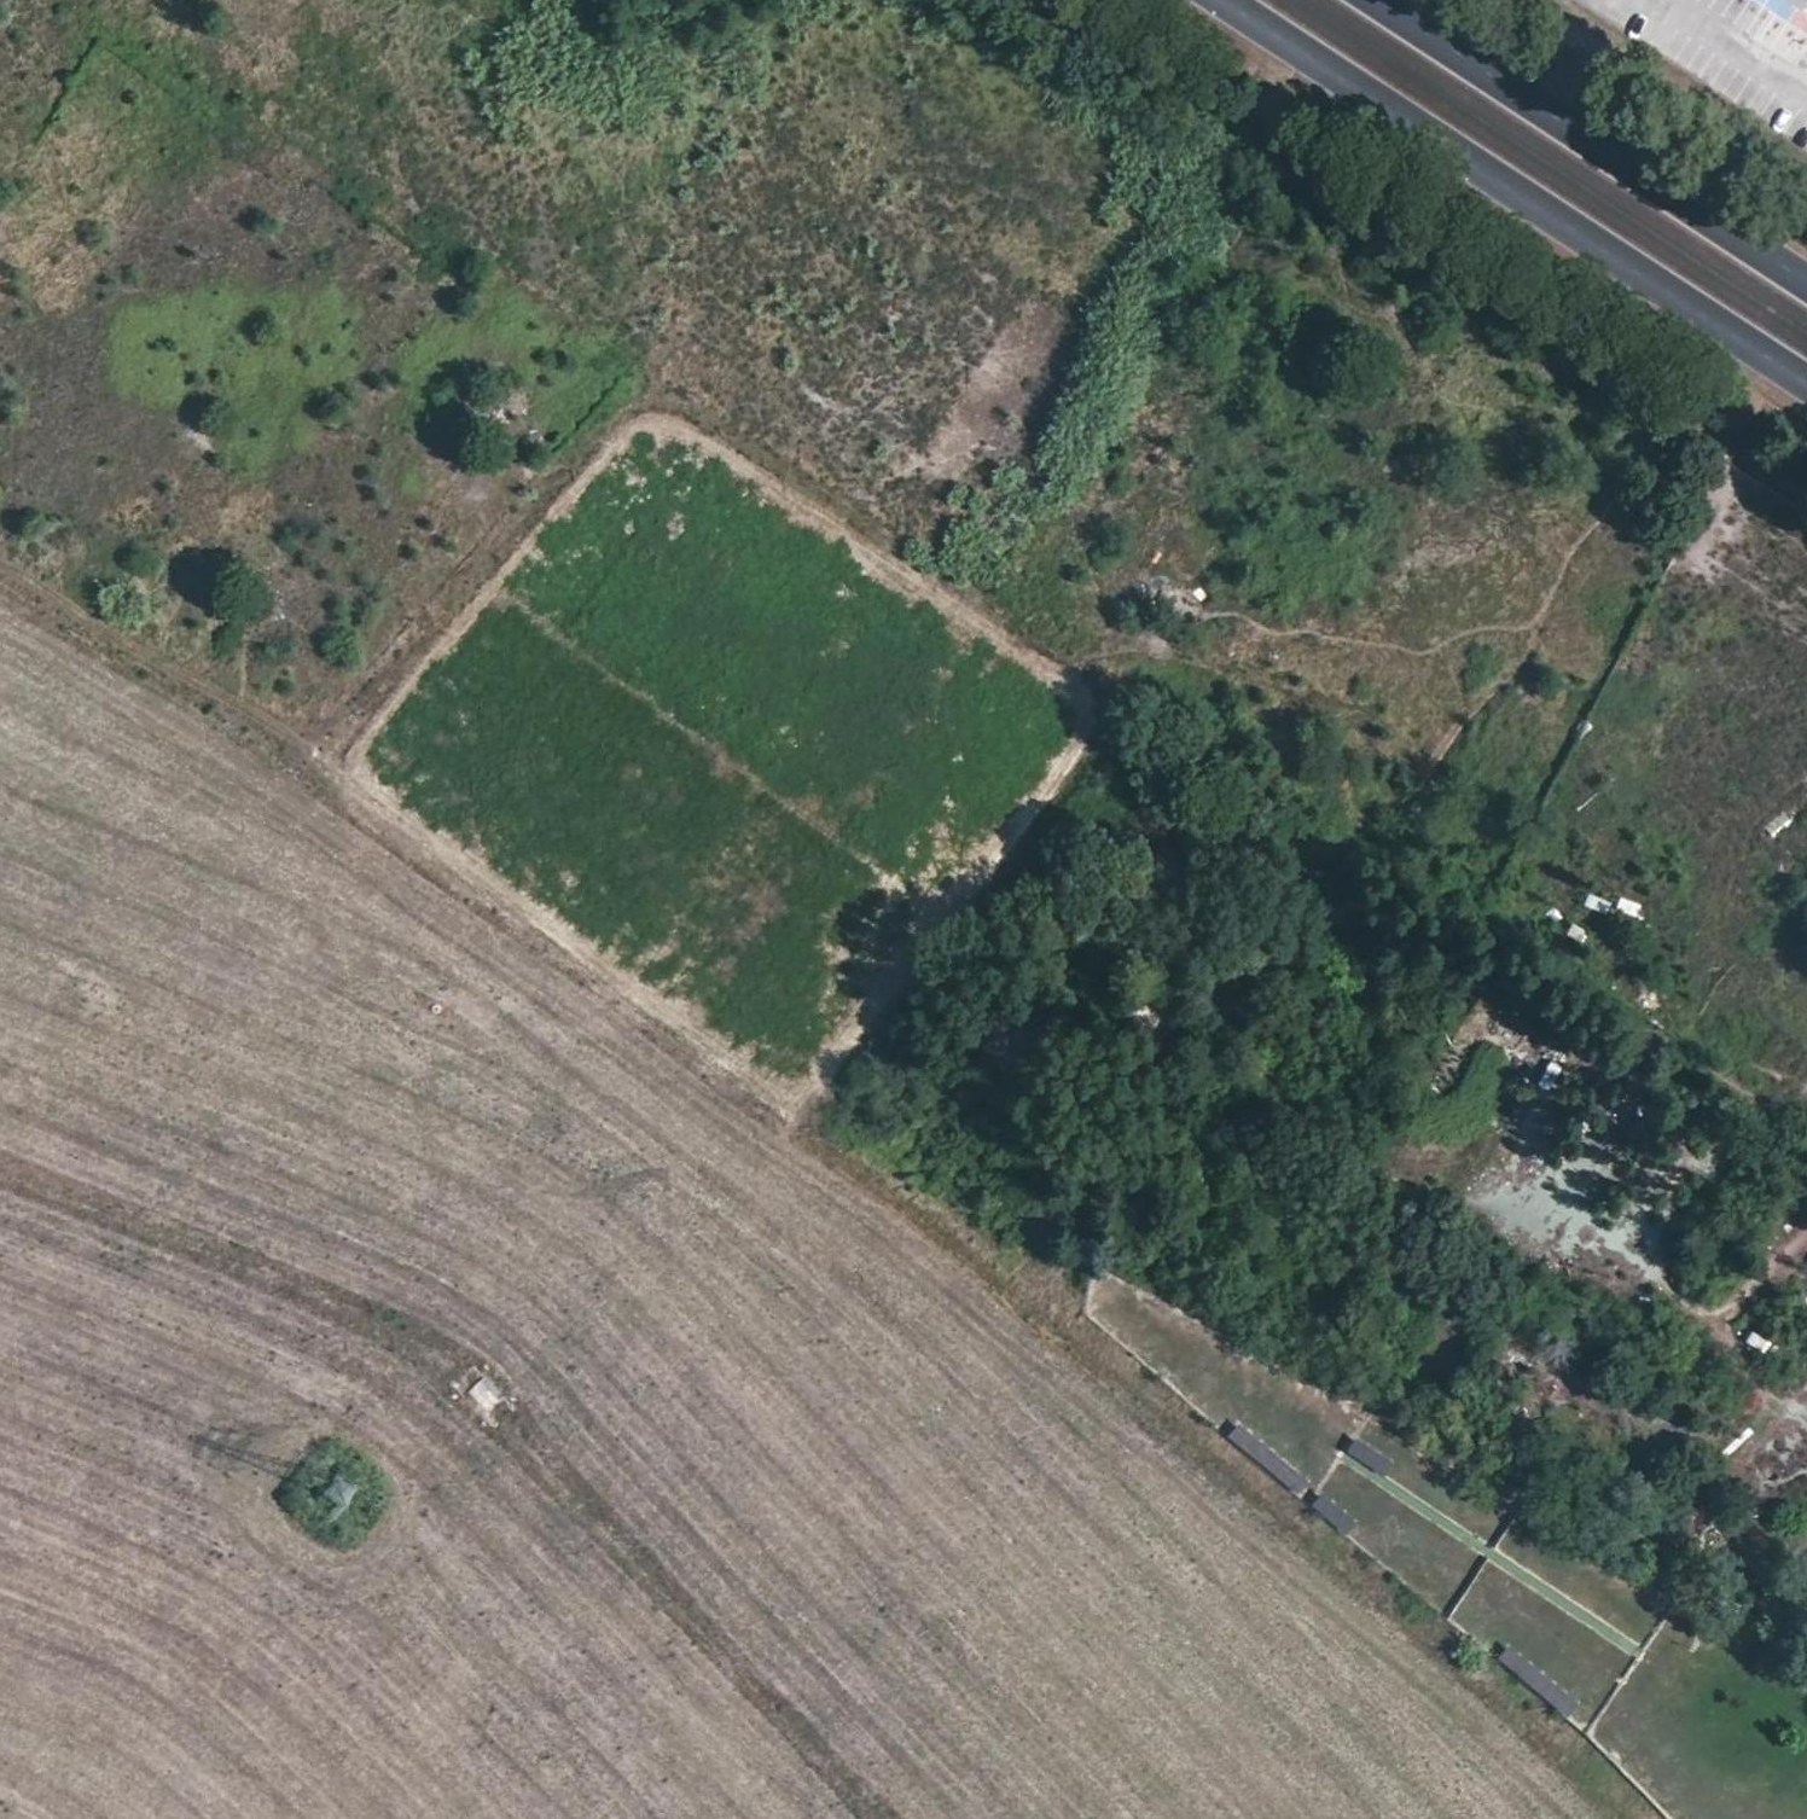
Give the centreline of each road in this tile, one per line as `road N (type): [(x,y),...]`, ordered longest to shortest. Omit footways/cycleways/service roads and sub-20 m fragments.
road 1 (primary): [(1228,0),(1806,381)]
road 2 (primary): [(1806,282),(1379,0)]

